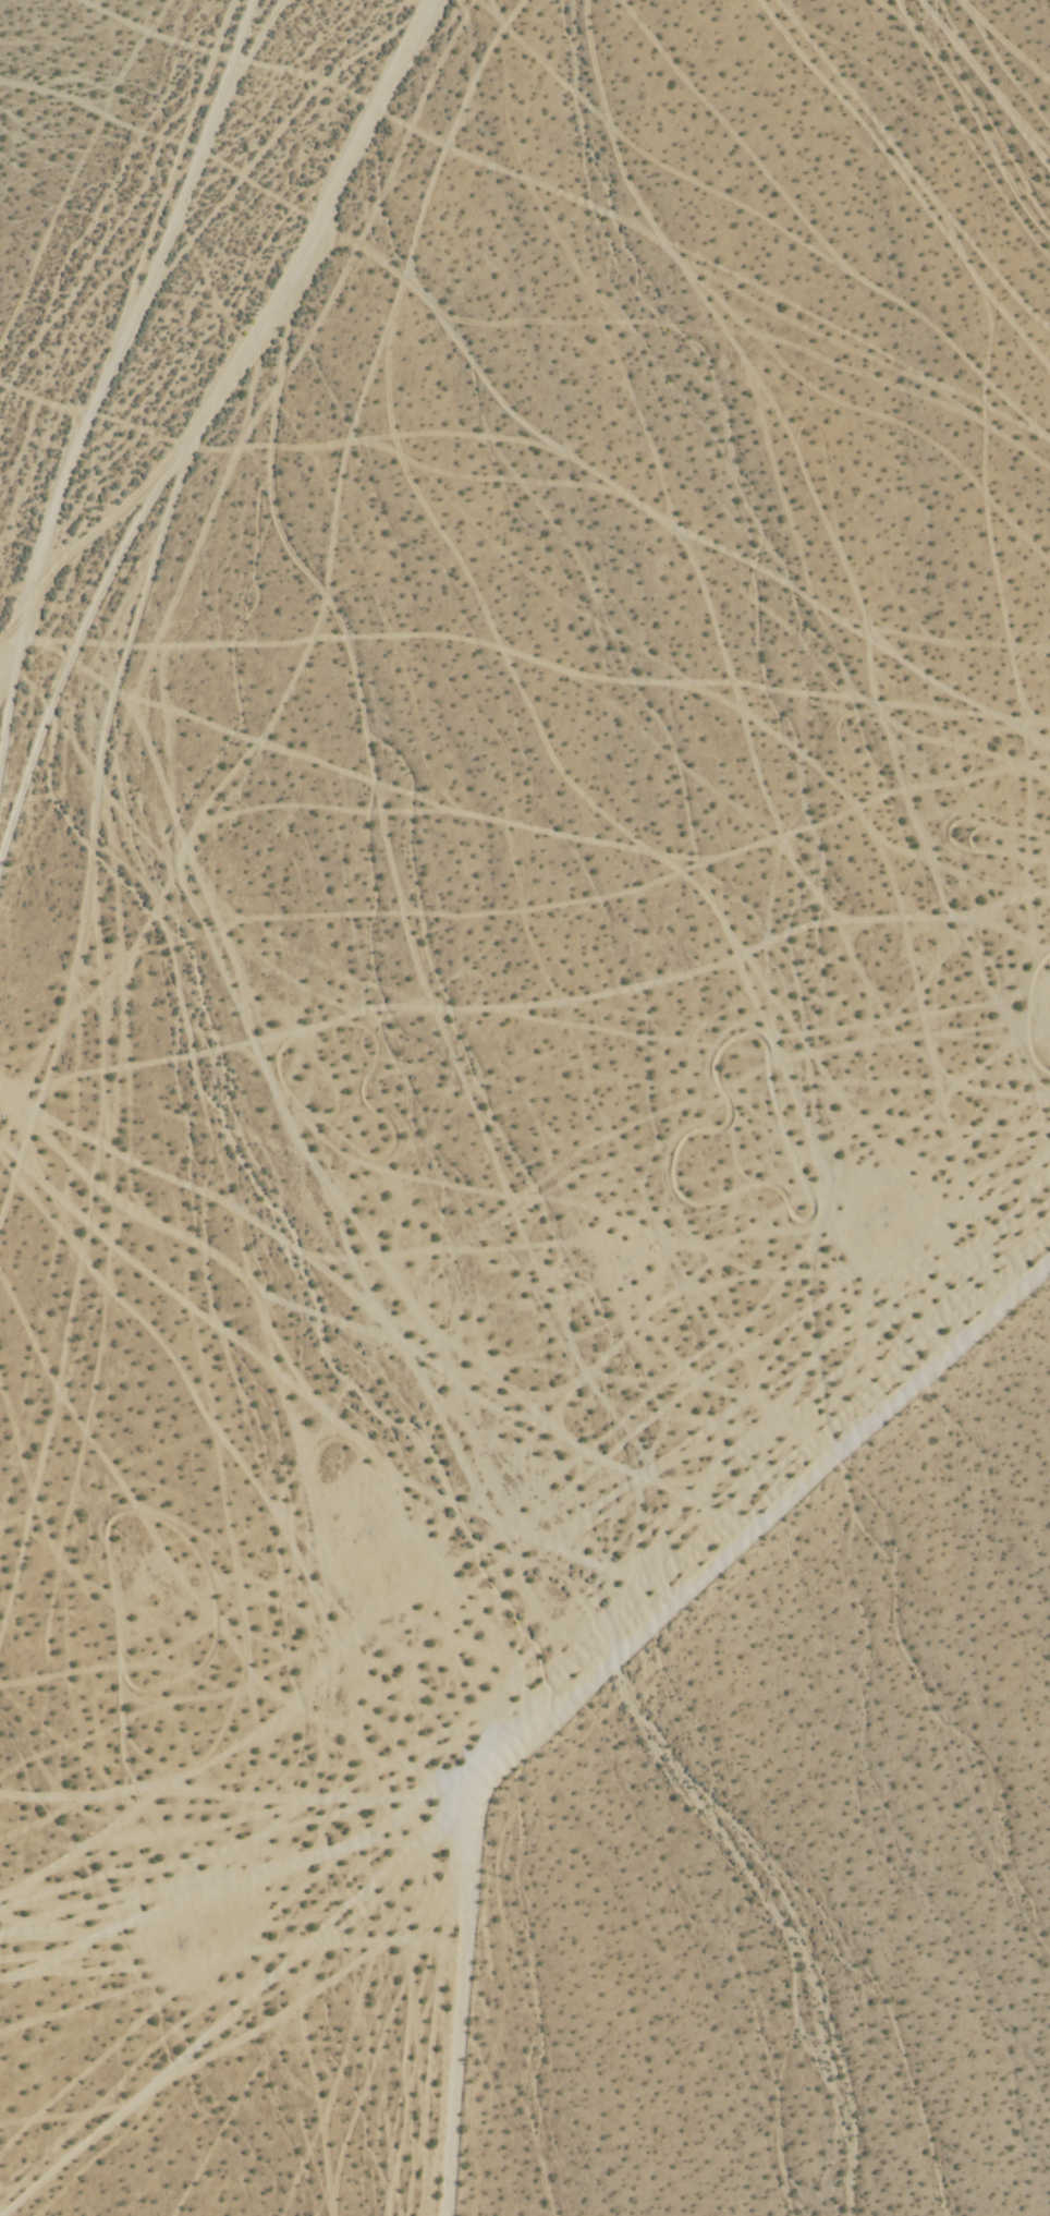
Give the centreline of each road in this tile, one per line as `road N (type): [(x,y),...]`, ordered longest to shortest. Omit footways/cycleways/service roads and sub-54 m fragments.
road 1 (track): [(421,0),(162,498),(0,929)]

